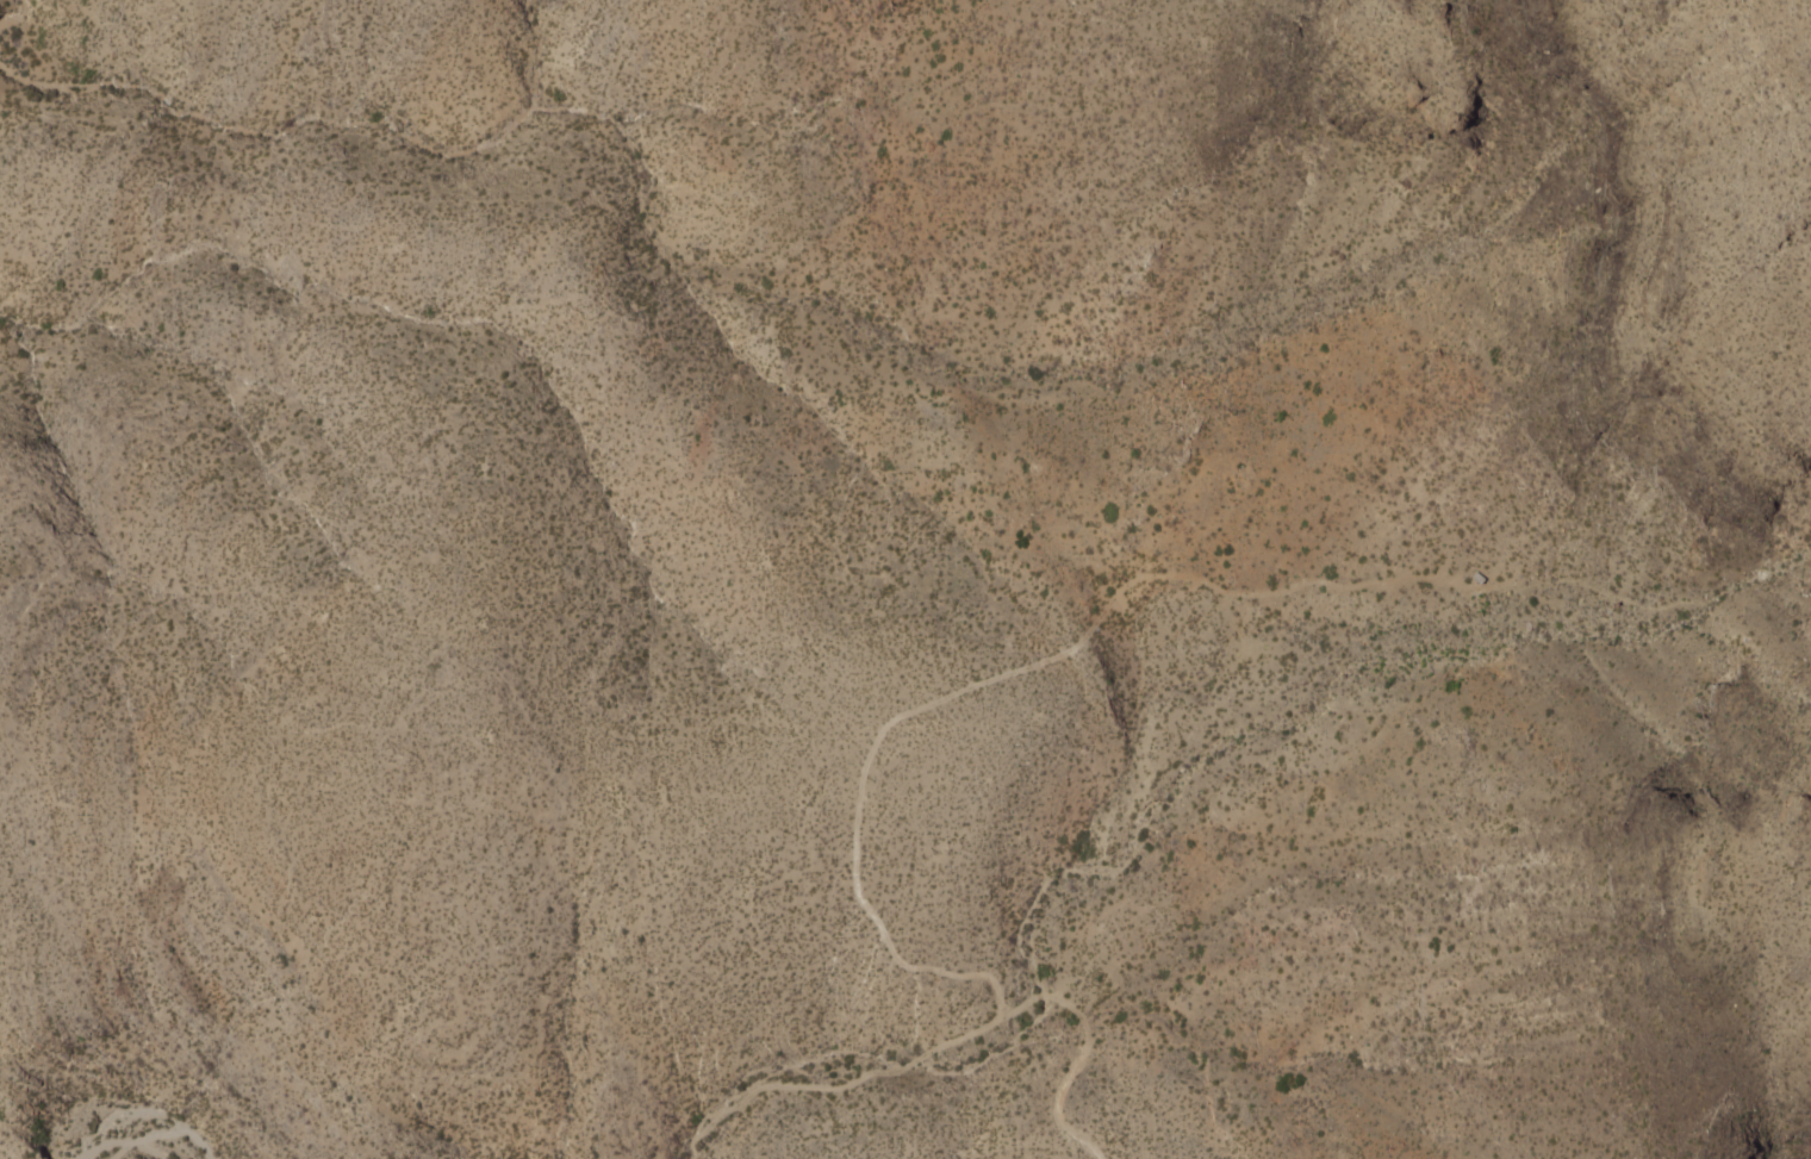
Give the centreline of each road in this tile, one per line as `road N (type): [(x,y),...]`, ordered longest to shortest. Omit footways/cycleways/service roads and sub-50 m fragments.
road 1 (track): [(216,1158),(192,1134),(169,1130),(144,1136),(117,1158)]

